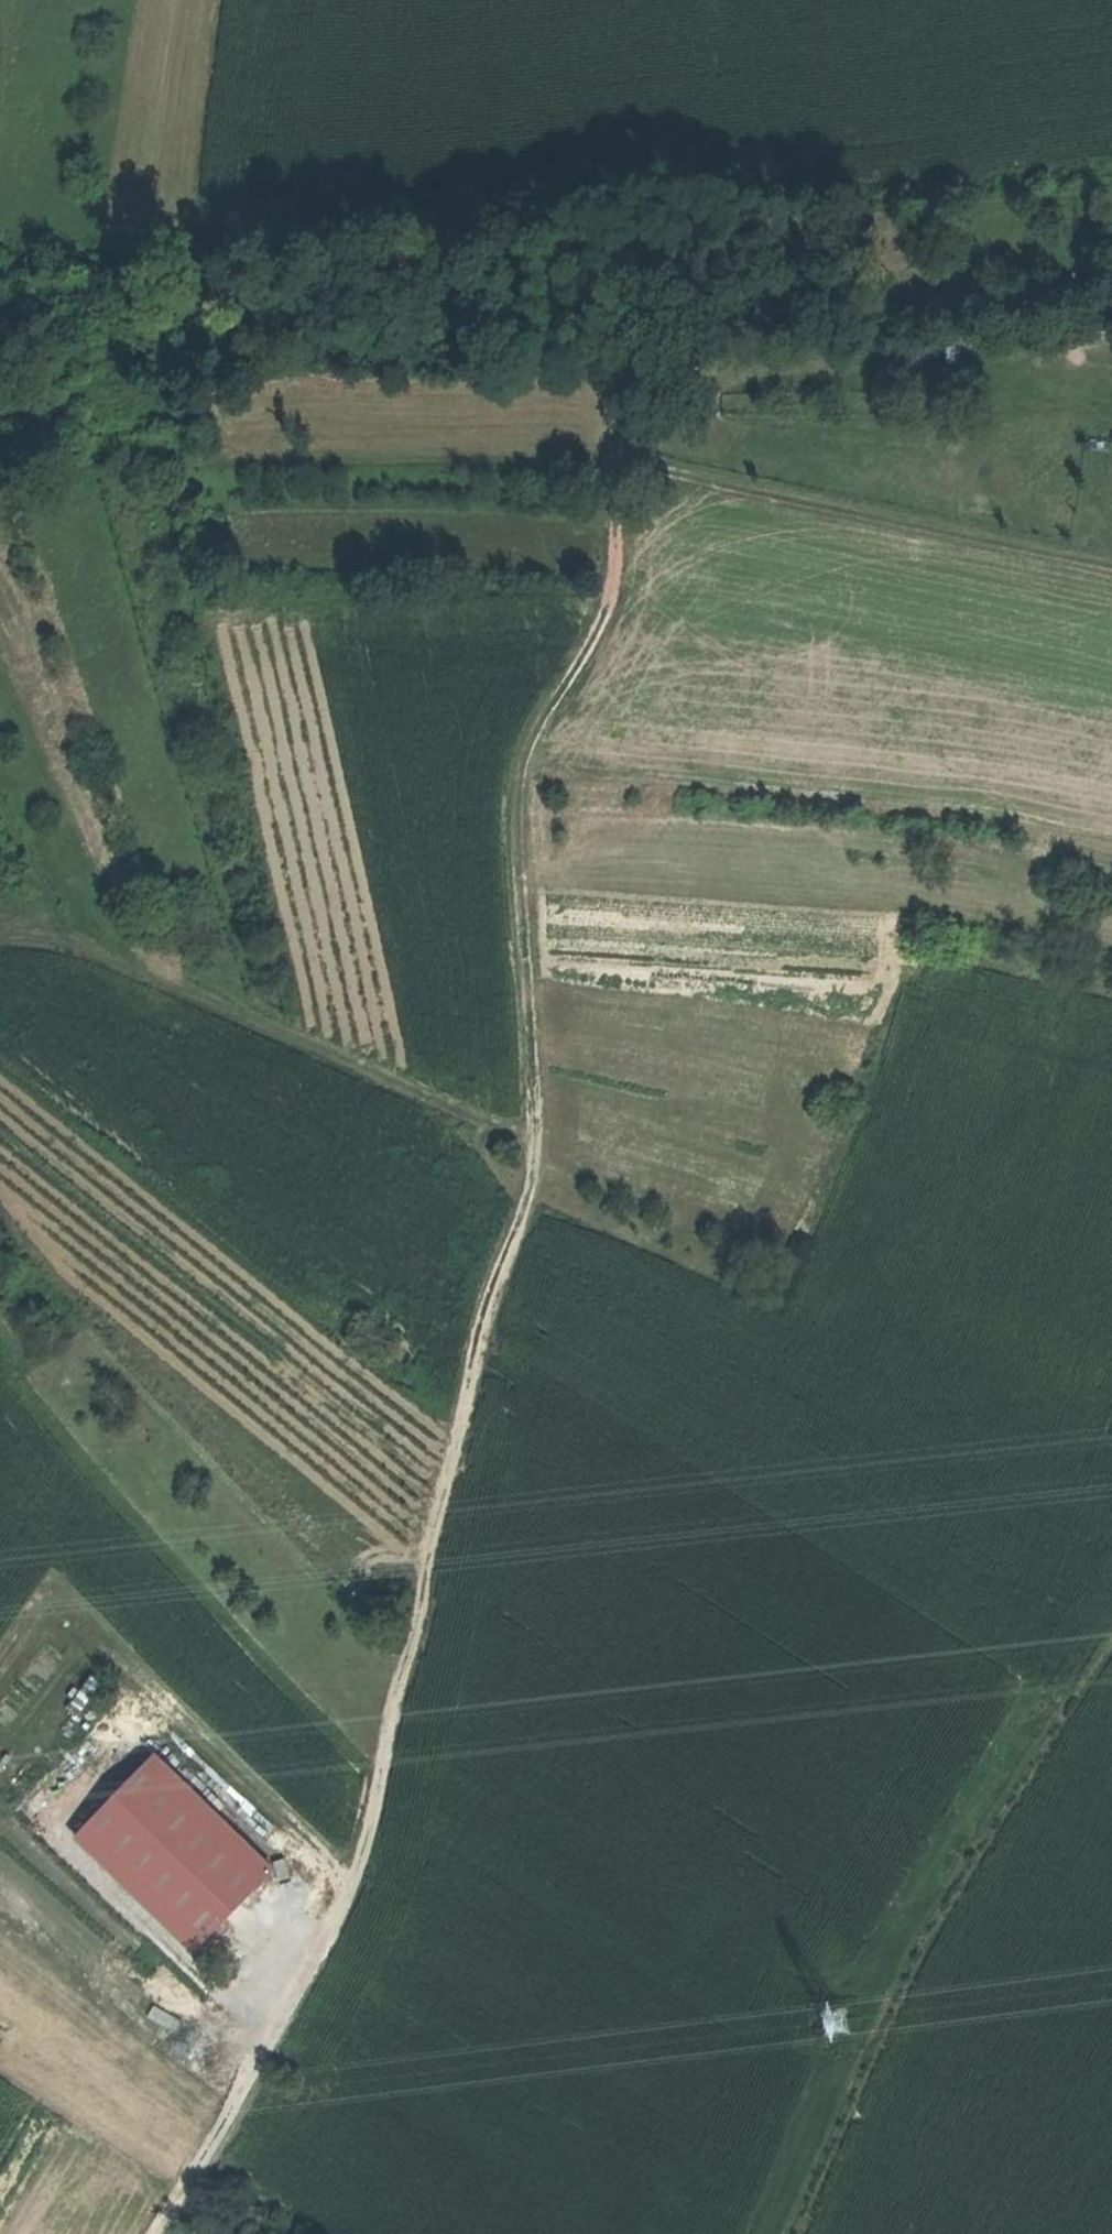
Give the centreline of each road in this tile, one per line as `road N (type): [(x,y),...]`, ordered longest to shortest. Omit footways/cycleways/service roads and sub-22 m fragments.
road 1 (track): [(1111,569),(695,482),(649,482),(614,502),(607,589),(521,766),(517,812),(536,1148),(529,1200),(451,1446),(375,1810),(340,1909),(155,2233)]
road 2 (track): [(649,482),(646,468),(591,456),(0,455)]
road 3 (track): [(1111,1651),(909,1971)]

